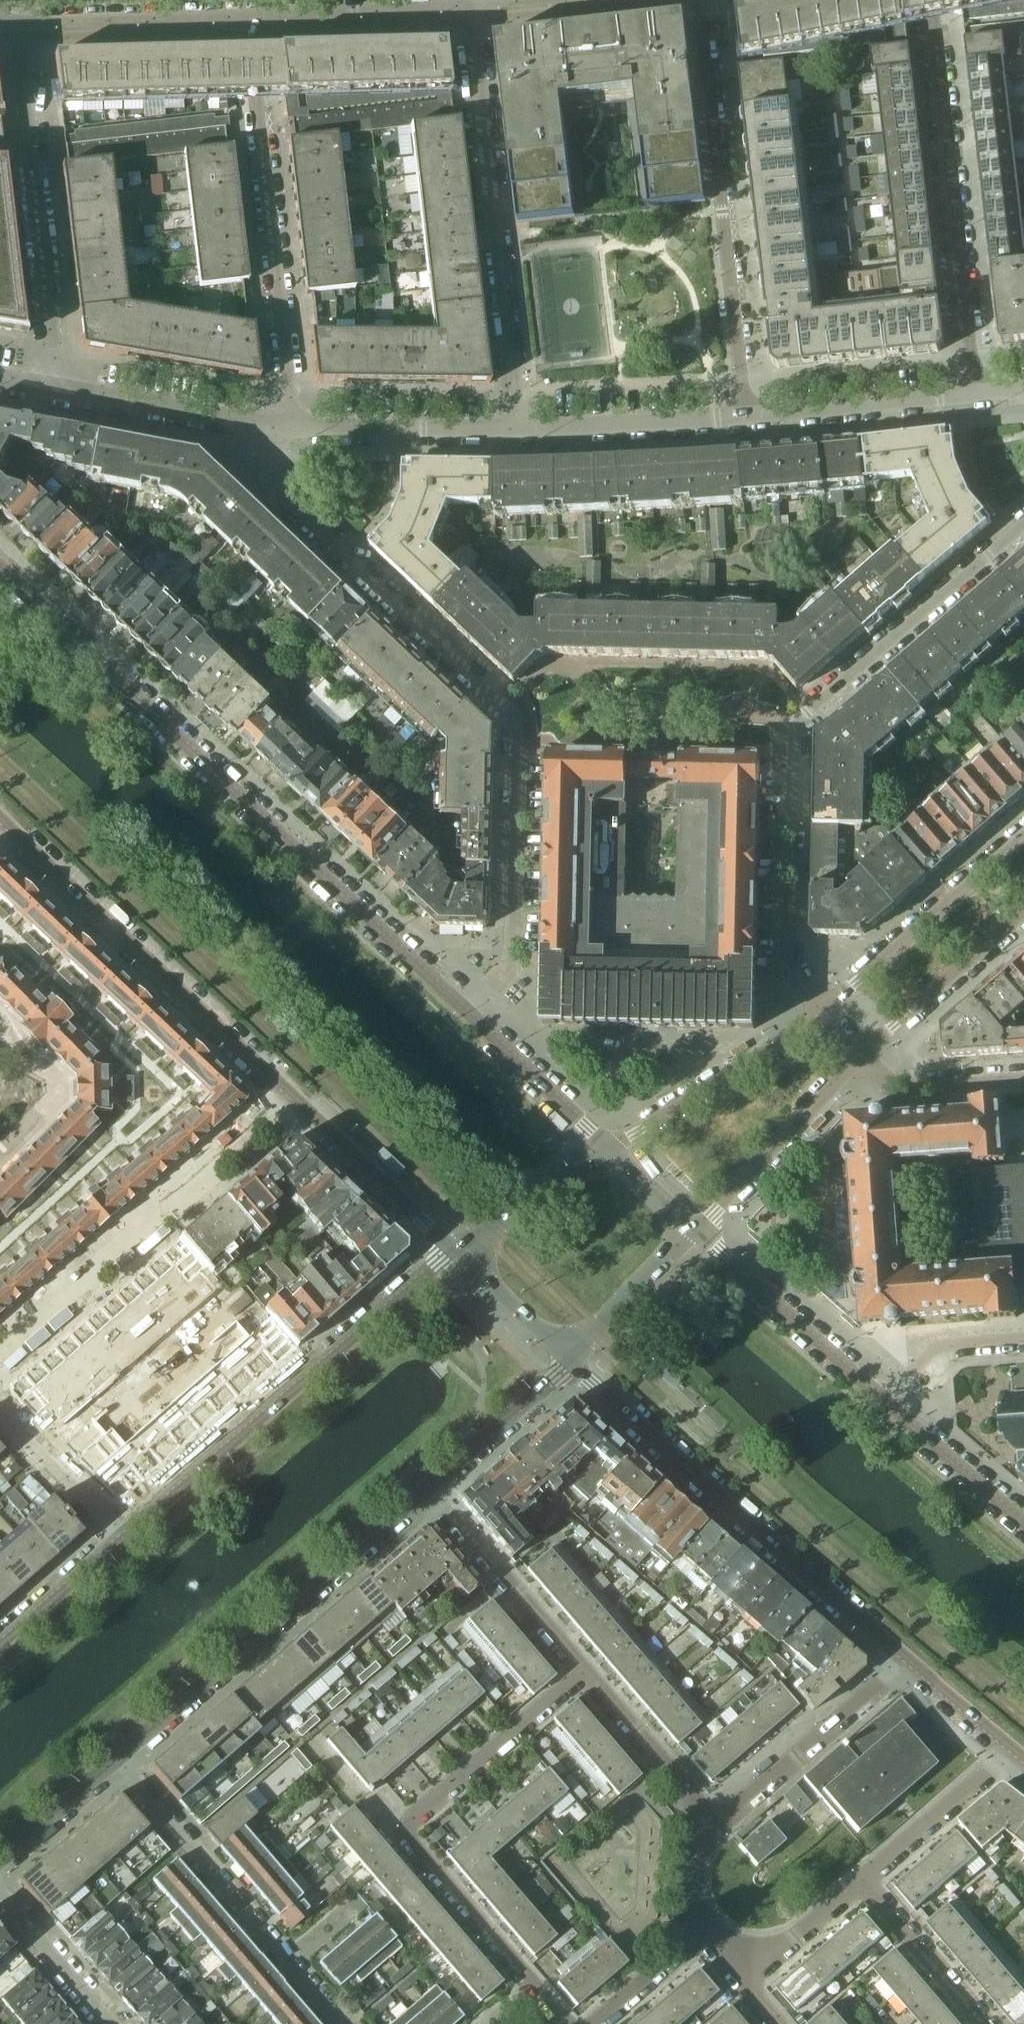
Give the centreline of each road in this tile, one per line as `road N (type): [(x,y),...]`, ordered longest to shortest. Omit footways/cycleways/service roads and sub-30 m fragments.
road 1 (residential): [(286,425),(281,468),(288,494),(514,717),(513,952),(505,973),(464,1014)]
road 2 (residential): [(464,1014),(0,571)]
road 3 (residential): [(824,1010),(790,968),(793,727),(1023,524)]
road 4 (residential): [(569,2023),(404,1829),(585,1671)]
road 5 (residential): [(572,1364),(910,1663)]
road 6 (residential): [(454,1250),(122,1537)]
road 7 (residential): [(526,431),(469,4)]
road 8 (residential): [(696,0),(744,416)]
road 9 (residential): [(118,1762),(430,1490)]
road 10 (residential): [(286,425),(293,382),(248,17)]
road 11 (residential): [(0,818),(295,1097)]
road 12 (residential): [(978,394),(935,0)]
road 13 (residential): [(0,1355),(295,1097)]
road 14 (residential): [(58,388),(14,23)]
road 15 (residential): [(342,2023),(118,1762)]
road 16 (residential): [(1023,833),(824,1010)]
road 17 (residential): [(824,1010),(608,1149)]
road 18 (residential): [(882,1403),(695,1232)]
road 19 (residential): [(910,1663),(716,1822)]
road 20 (residential): [(695,1232),(864,1056)]
road 21 (residential): [(526,431),(286,425)]
road 22 (residential): [(585,1671),(430,1490)]
road 23 (residential): [(978,394),(744,416)]
road 24 (residential): [(14,23),(248,17)]
road 25 (residential): [(286,425),(58,388)]
road 26 (residential): [(248,17),(469,4)]
road 27 (residential): [(295,1097),(454,1250)]
road 28 (residential): [(744,416),(526,431)]
road 29 (residential): [(864,1056),(1023,912)]
road 30 (residential): [(716,1822),(585,1671)]
road 31 (residential): [(863,1879),(1012,1749)]
road 32 (residential): [(608,1149),(464,1014)]
road 33 (residential): [(430,1490),(572,1364)]
road 34 (residential): [(985,2023),(863,1879)]
road 35 (residential): [(1023,1525),(882,1403)]
road 36 (residential): [(608,1149),(454,1250)]
road 37 (residential): [(572,1364),(695,1232)]
road 38 (residential): [(0,1889),(116,2023)]
road 39 (residential): [(122,1537),(0,1412)]
road 40 (residential): [(864,1056),(900,1086),(1023,1078)]
road 41 (residential): [(1023,1338),(943,1344),(882,1403)]
road 42 (residential): [(454,1250),(572,1364)]
road 43 (residential): [(122,1537),(0,1645)]
road 44 (residential): [(0,1869),(118,1762)]
road 45 (residential): [(738,1957),(778,1947),(863,1879)]
road 46 (residential): [(589,2023),(702,1933)]
road 47 (residential): [(910,1663),(1012,1749)]

